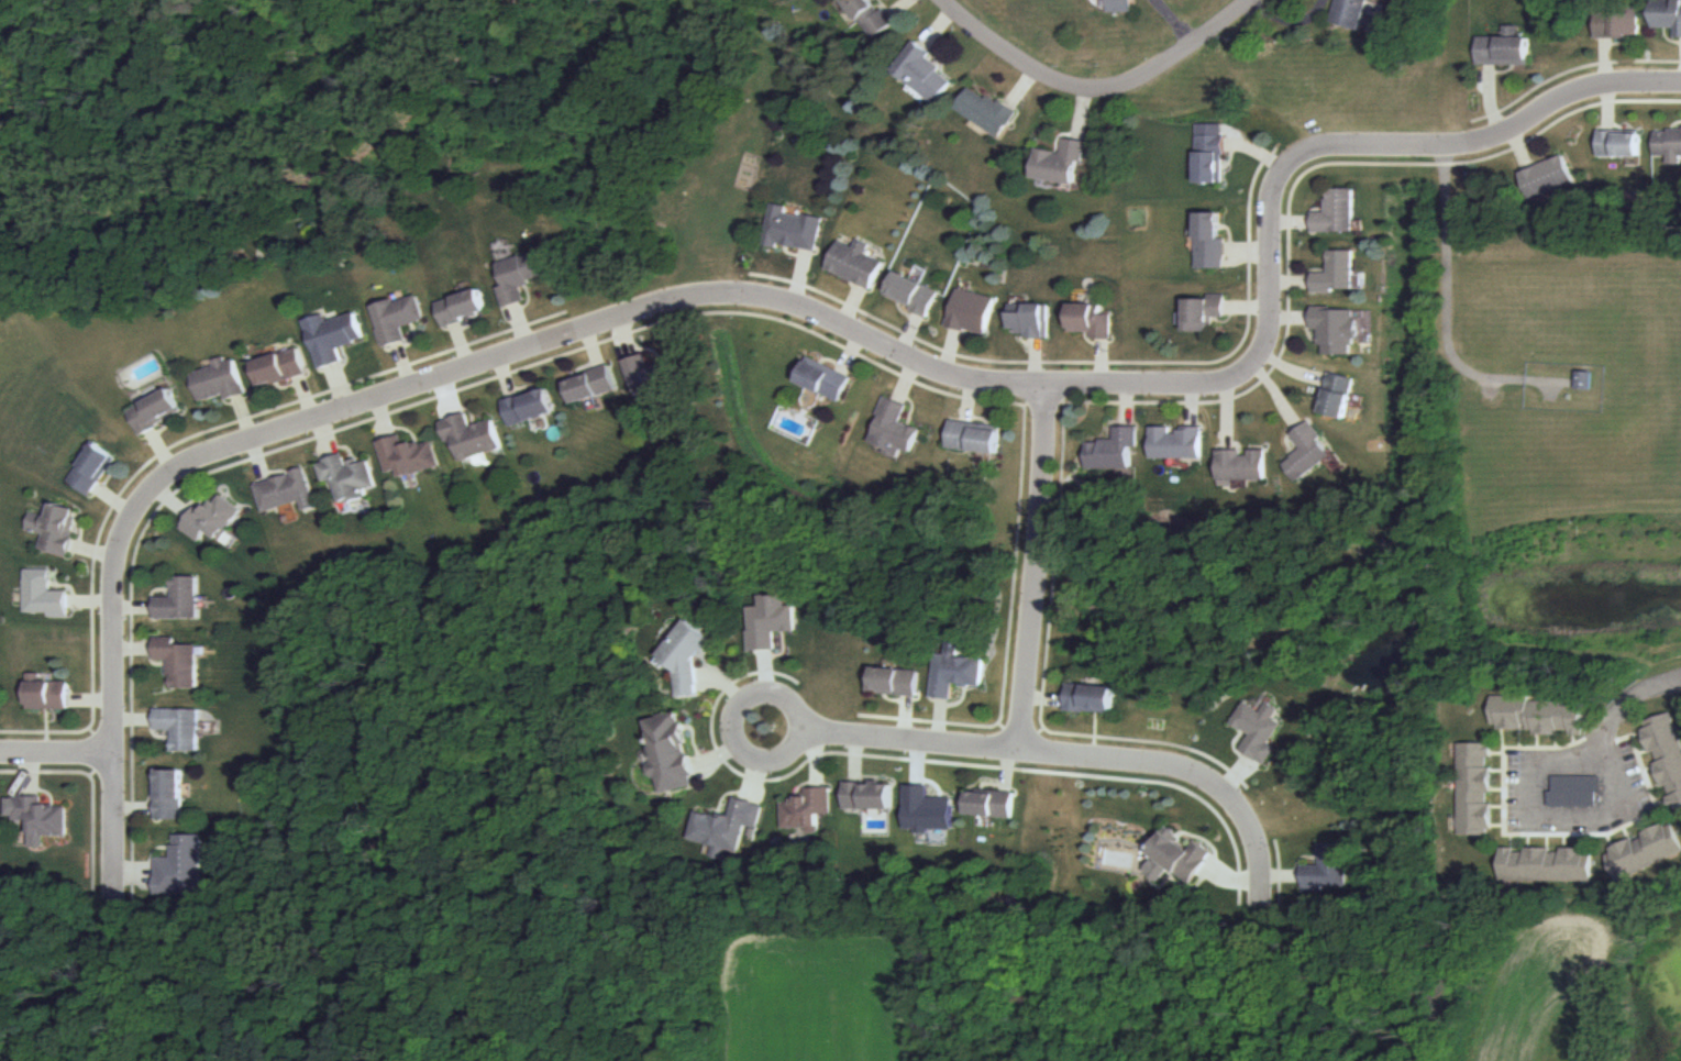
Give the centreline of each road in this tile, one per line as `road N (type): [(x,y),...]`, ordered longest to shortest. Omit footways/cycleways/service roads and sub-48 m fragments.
road 1 (residential): [(1680,85),(1582,92),(1475,146),(1321,144),(1295,154),(1275,181),(1271,340),(1246,375),(1227,383),(971,378),(793,303),(692,295),(177,465),(141,499),(114,555),(113,936)]
road 2 (residential): [(799,729),(1201,774),(1245,814),(1263,905)]
road 3 (residential): [(1053,380),(1015,748)]
road 4 (residential): [(777,696),(747,699),(733,716),(733,738),(754,759),(784,755),(796,739),(798,719),(777,696)]
road 5 (residential): [(943,0),(1061,82),(1113,89)]
road 6 (residential): [(1248,0),(1188,51),(1113,89)]

